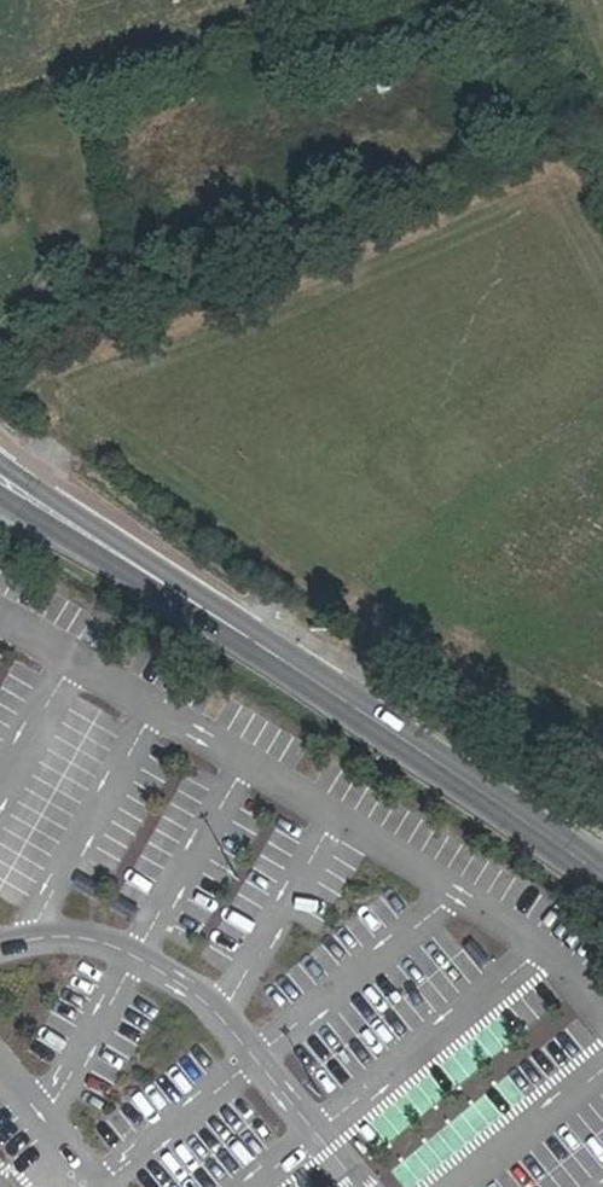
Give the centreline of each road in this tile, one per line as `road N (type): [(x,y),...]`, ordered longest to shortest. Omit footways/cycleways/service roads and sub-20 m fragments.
road 1 (secondary): [(602,876),(15,483)]
road 2 (track): [(559,0),(602,120)]

